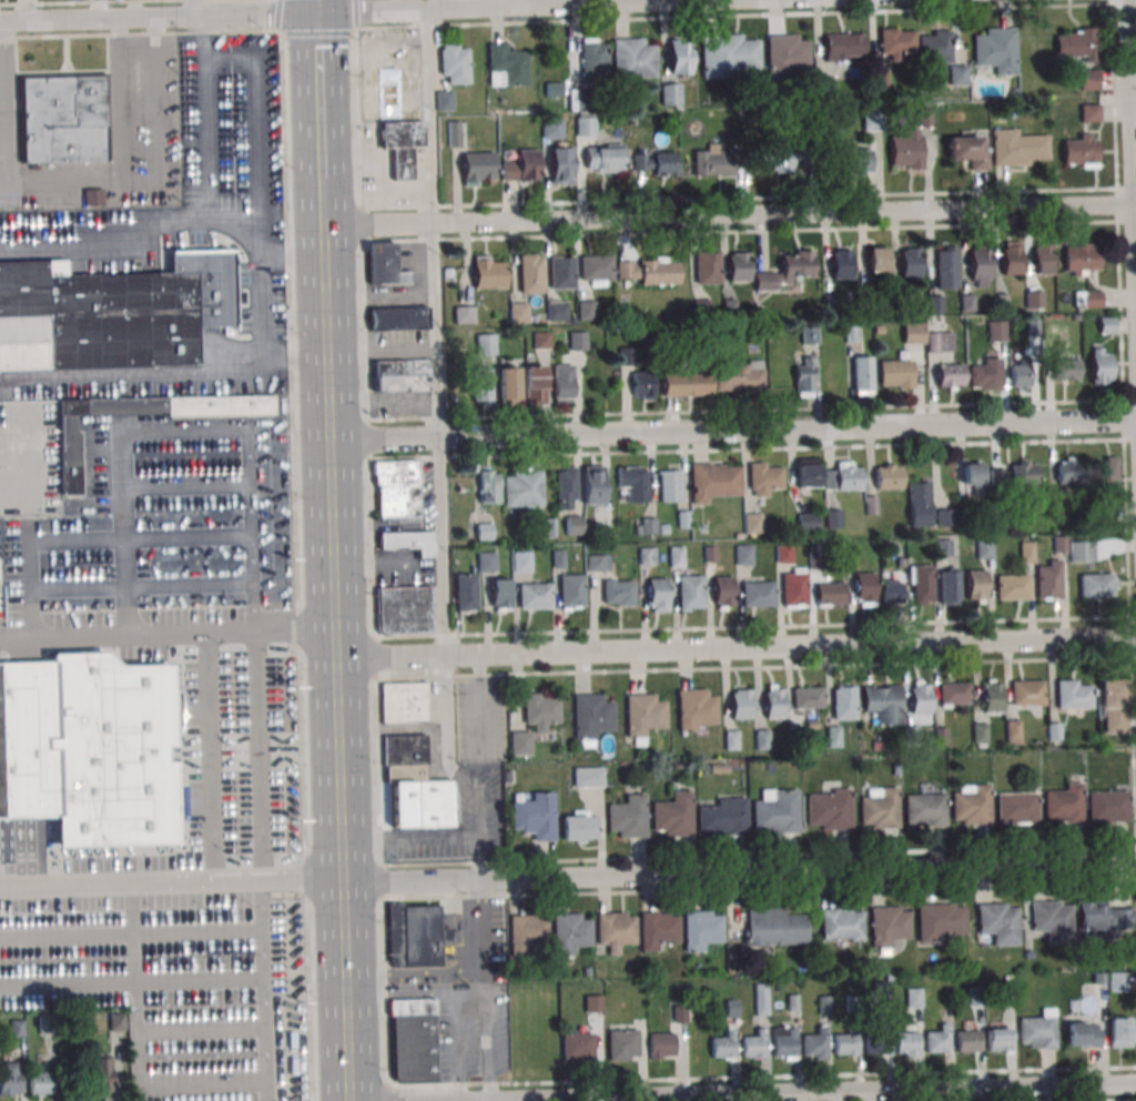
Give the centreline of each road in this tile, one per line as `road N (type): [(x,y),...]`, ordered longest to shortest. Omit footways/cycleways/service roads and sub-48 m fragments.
road 1 (primary): [(342,1100),(320,180)]
road 2 (residential): [(321,228),(1135,203)]
road 3 (residential): [(326,440),(1135,416)]
road 4 (residential): [(334,659),(1135,639)]
road 5 (residential): [(338,881),(1135,864)]
road 6 (residential): [(342,1100),(1135,1083)]
road 7 (residential): [(0,22),(734,0)]
road 8 (residential): [(1135,365),(1124,0)]

